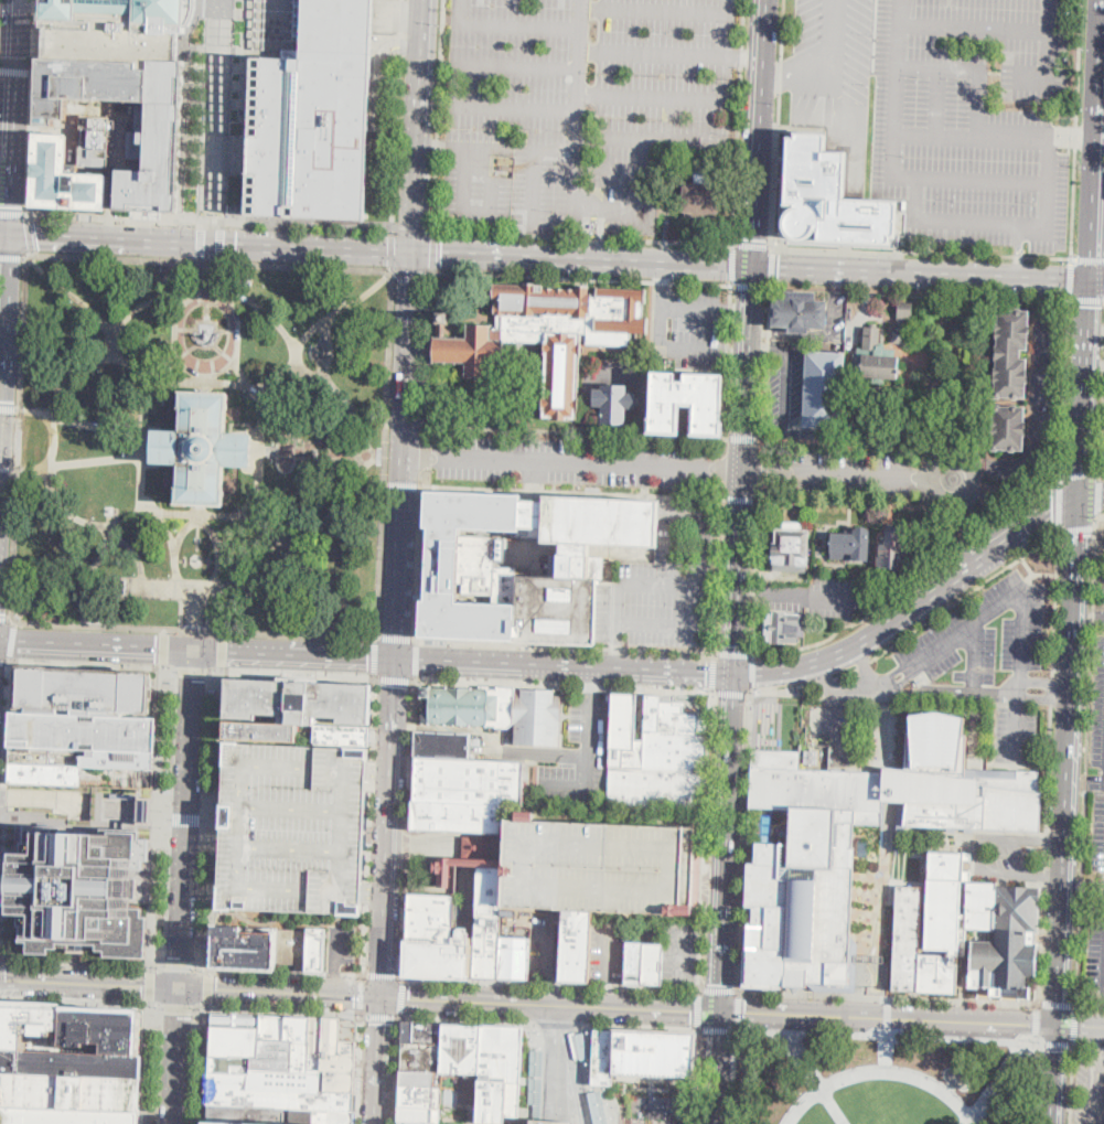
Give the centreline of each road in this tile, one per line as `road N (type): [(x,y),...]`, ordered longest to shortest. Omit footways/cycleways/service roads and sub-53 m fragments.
road 1 (primary): [(1090,282),(416,253)]
road 2 (secondary): [(1060,1026),(1079,502)]
road 3 (primary): [(735,673),(781,672),(835,656),(1079,502)]
road 4 (residential): [(407,456),(764,471)]
road 5 (secondary): [(1060,1026),(720,1010)]
road 6 (residential): [(196,653),(182,991)]
road 7 (secondary): [(735,673),(720,1010)]
road 8 (secondary): [(384,999),(398,662)]
road 9 (secondary): [(1090,282),(1100,0)]
road 10 (primary): [(398,662),(668,671)]
road 11 (secondary): [(767,0),(753,268)]
road 12 (secondary): [(416,253),(426,0)]
road 13 (secondary): [(23,0),(12,235)]
road 14 (secondary): [(1079,502),(1090,282)]
road 15 (primary): [(416,253),(201,244)]
road 16 (secondary): [(398,662),(407,456)]
road 17 (secondary): [(12,235),(2,440)]
road 18 (secondary): [(407,456),(416,253)]
road 19 (secondary): [(744,470),(735,673)]
road 20 (primary): [(196,653),(398,662)]
road 21 (secondary): [(753,268),(744,470)]
road 22 (secondary): [(384,999),(182,991)]
road 23 (primary): [(0,643),(196,653)]
road 24 (primary): [(201,244),(12,235)]
road 25 (secondary): [(182,991),(0,982)]
road 26 (secondary): [(561,1005),(384,999)]
road 27 (residential): [(764,471),(935,475)]
road 28 (secondary): [(720,1010),(576,1005)]
road 29 (residential): [(182,991),(176,1123)]
road 30 (residential): [(935,475),(958,496),(978,475),(965,456),(952,454),(935,475)]

